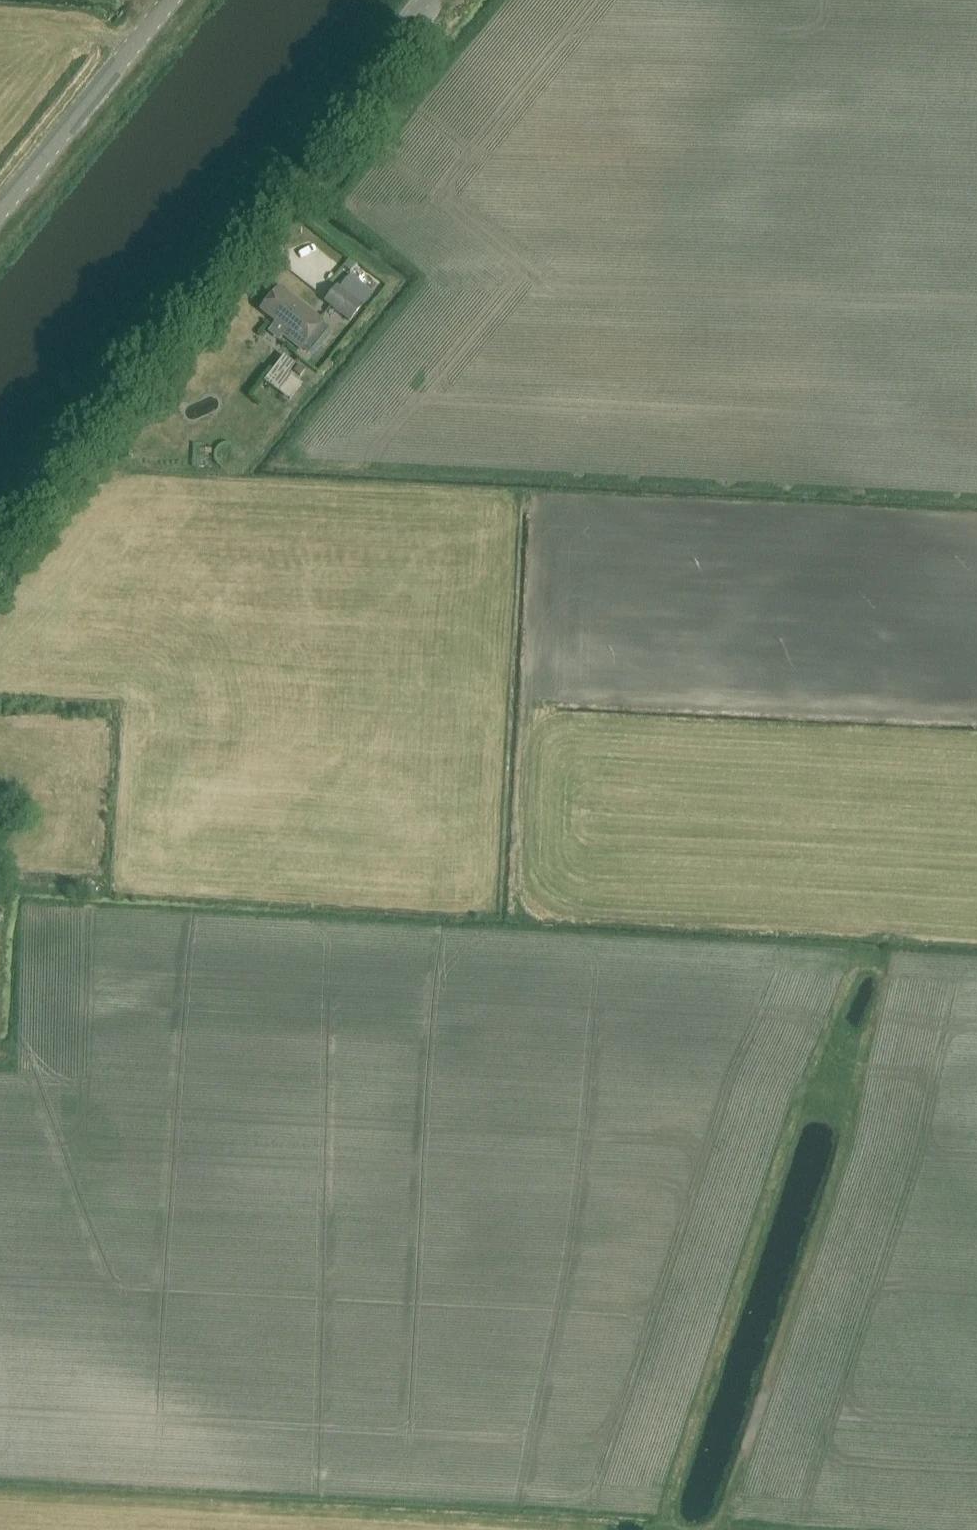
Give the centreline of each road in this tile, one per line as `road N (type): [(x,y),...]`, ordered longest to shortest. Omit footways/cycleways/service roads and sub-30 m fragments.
road 1 (tertiary): [(0,527),(424,0)]
road 2 (tertiary): [(169,0),(0,210)]

